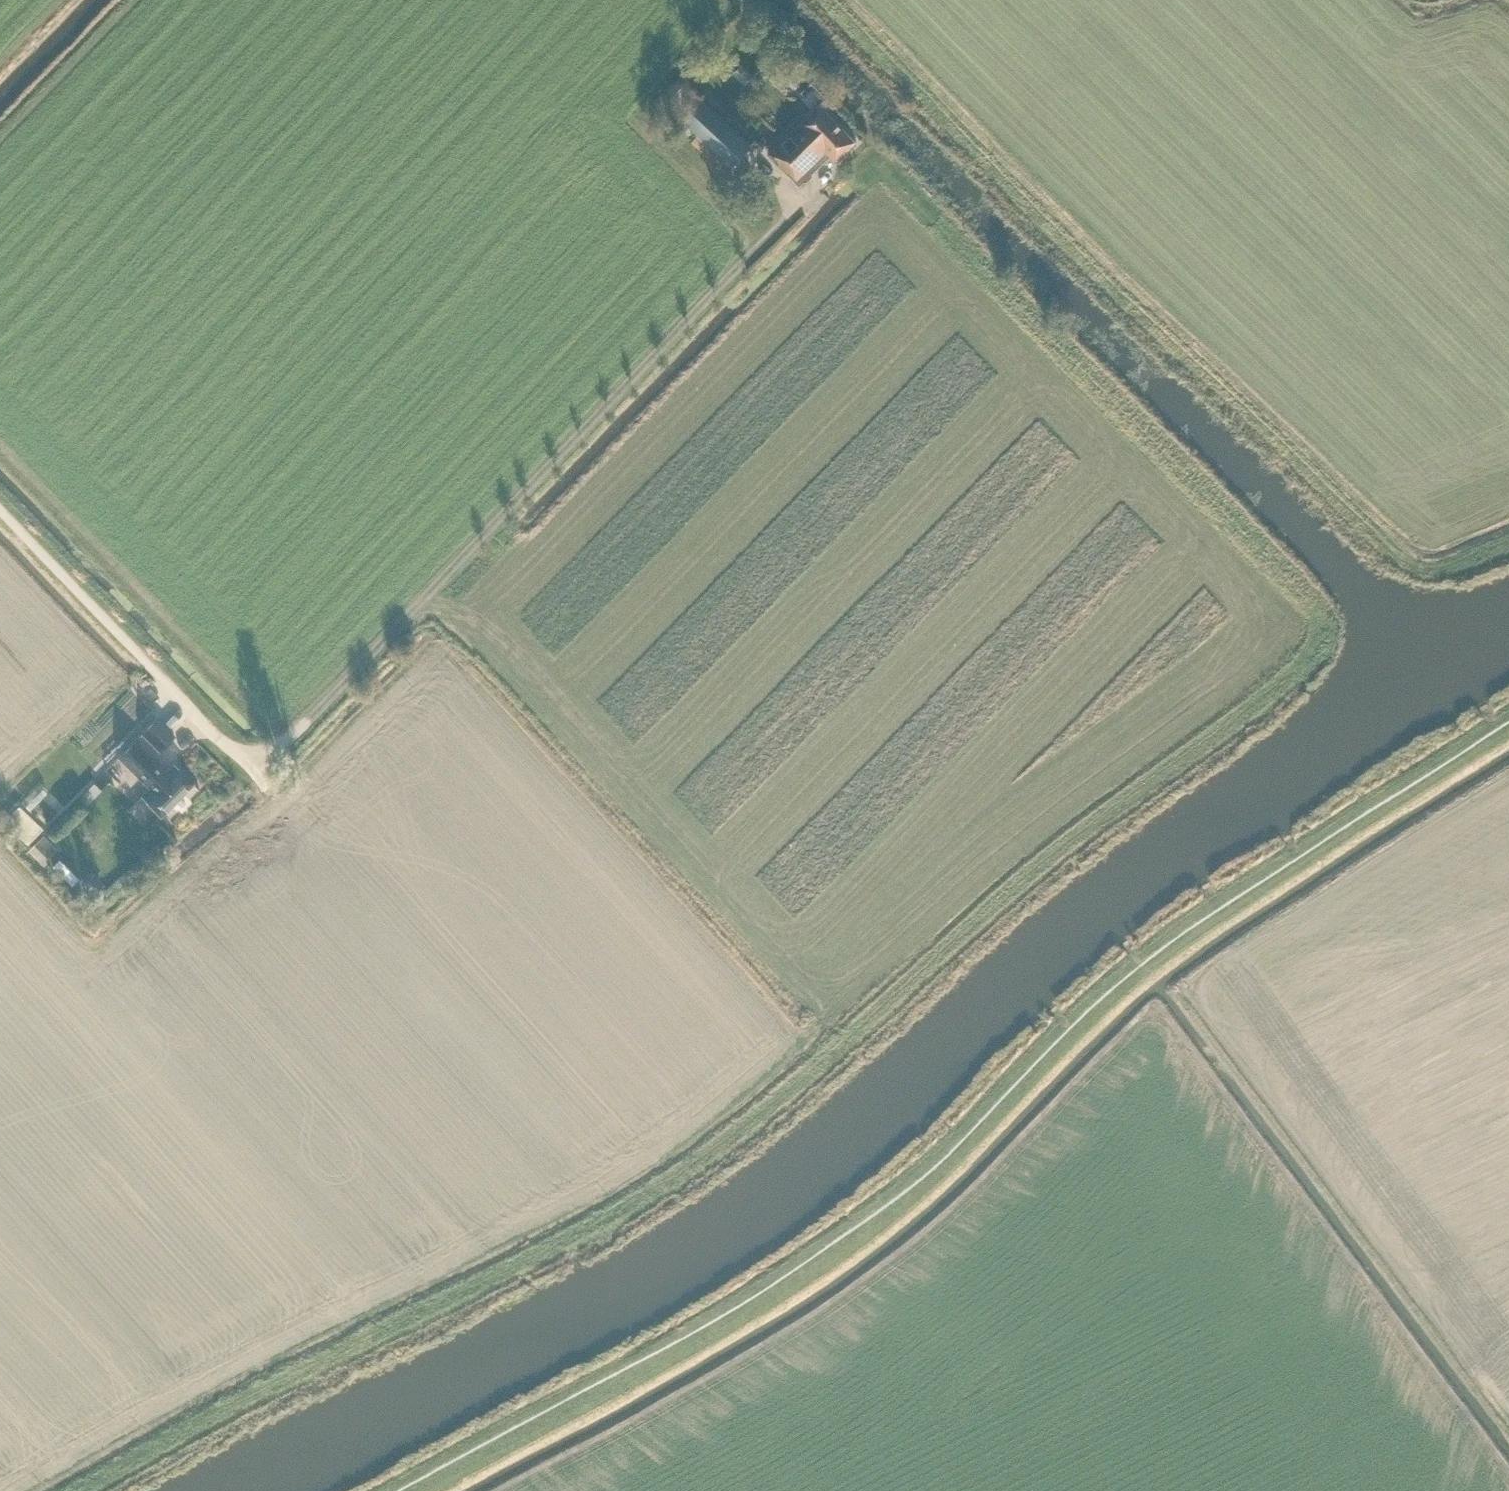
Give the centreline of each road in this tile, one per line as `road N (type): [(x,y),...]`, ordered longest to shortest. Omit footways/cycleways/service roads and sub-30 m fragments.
road 1 (track): [(303,724),(782,225)]
road 2 (unclassified): [(303,724),(259,771),(0,509)]

